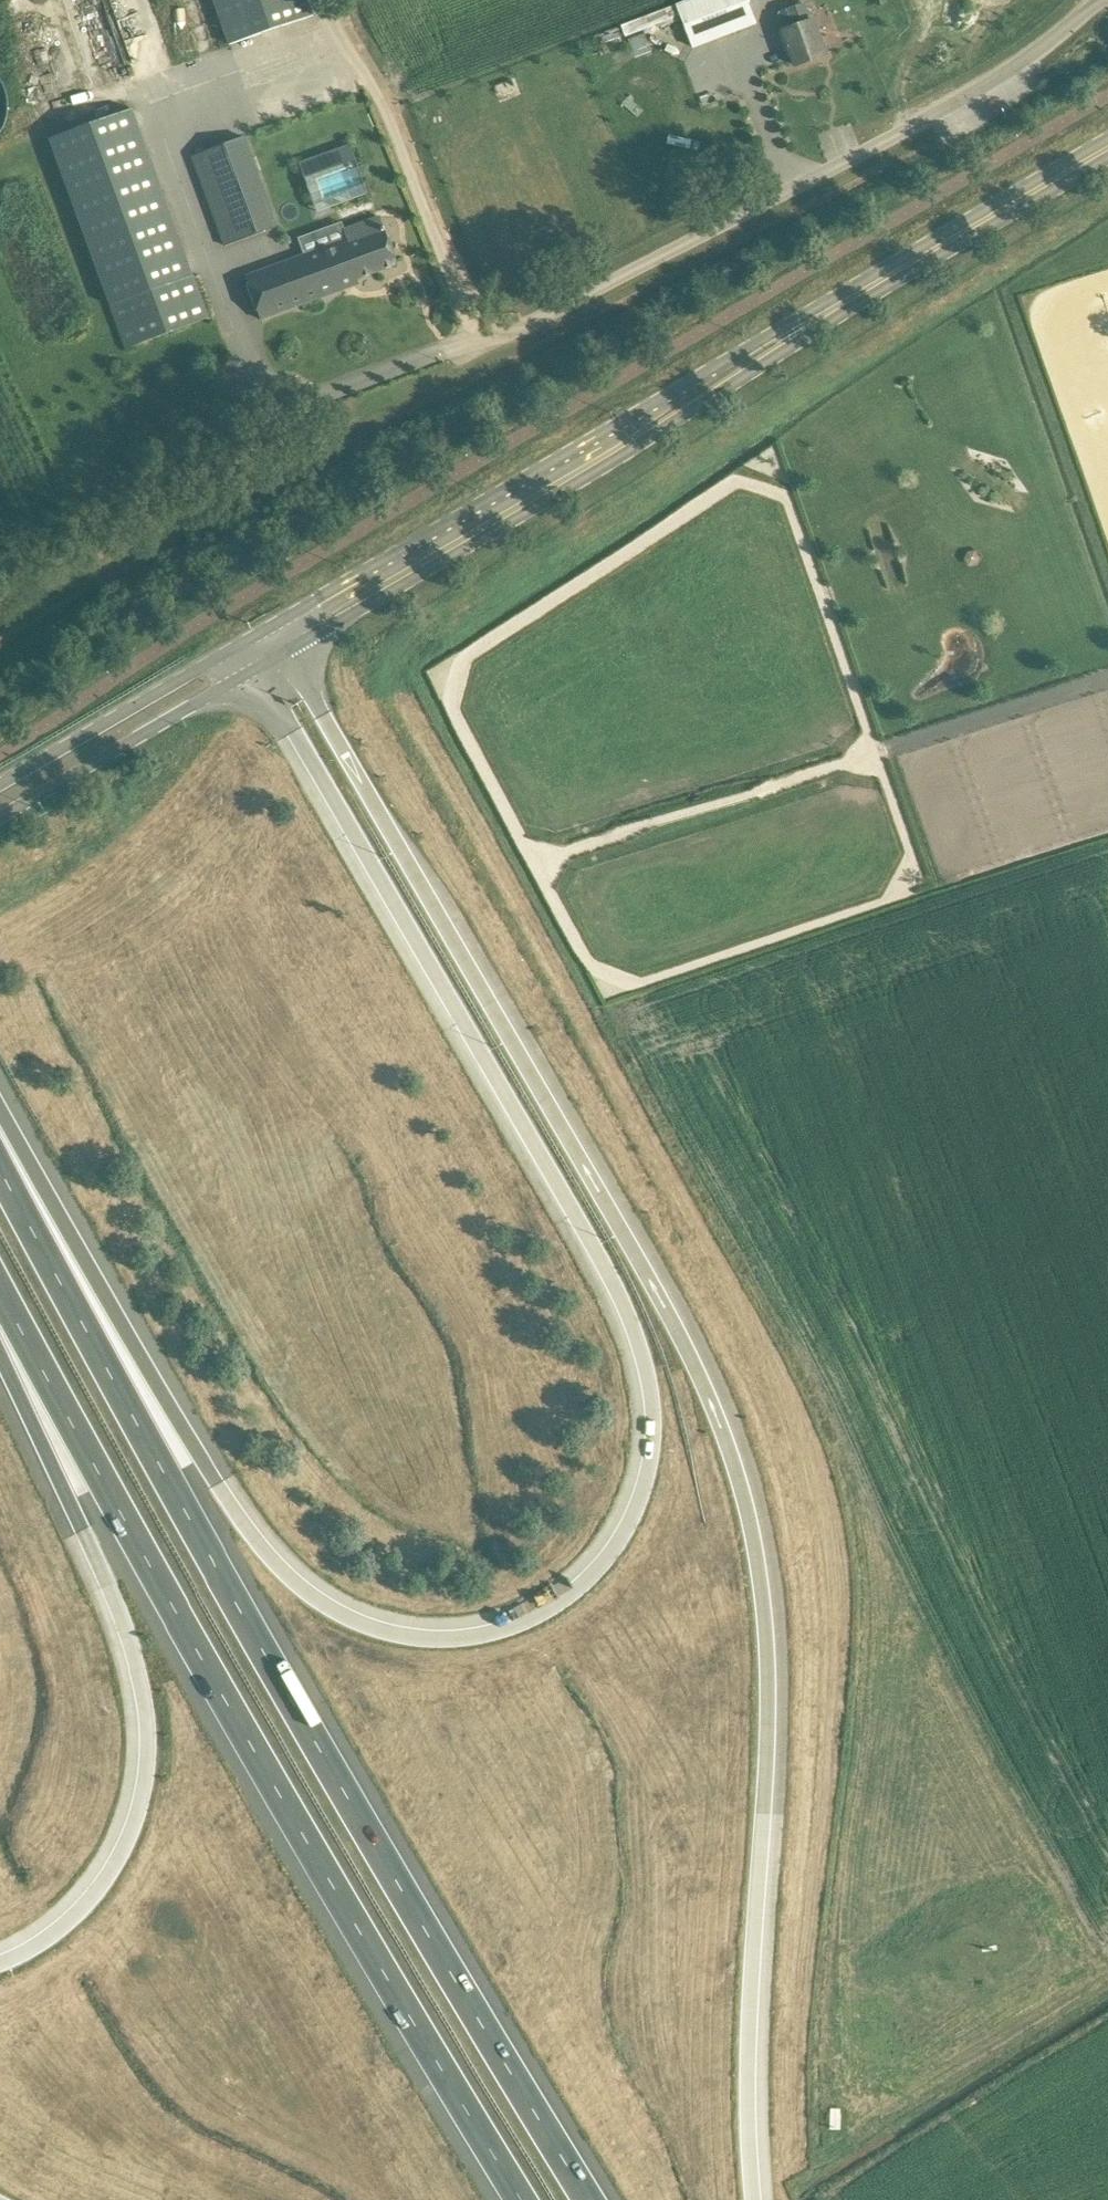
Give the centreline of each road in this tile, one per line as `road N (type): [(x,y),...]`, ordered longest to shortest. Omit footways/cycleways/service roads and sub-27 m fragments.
road 1 (motorway): [(246,656),(451,994),(604,1268),(646,1391),(643,1477),(627,1525),(560,1603),(489,1635),(395,1631),(350,1618),(294,1579),(224,1499),(0,1110)]
road 2 (motorway): [(759,2199),(754,1996),(768,1649),(760,1569),(726,1451),(678,1334),(465,978),(280,638)]
road 3 (motorway): [(590,2199),(292,1713),(0,1167)]
road 4 (motorway): [(0,1289),(531,2199)]
road 5 (tertiary): [(280,638),(1107,150)]
road 6 (unclassified): [(478,345),(965,100),(1100,0)]
road 7 (motorway): [(0,1340),(11,1389),(117,1613),(143,1735),(135,1798),(112,1857),(73,1907),(0,1955)]
road 8 (track): [(478,345),(376,87),(355,68),(329,0)]
road 9 (tertiary): [(0,797),(246,656)]

